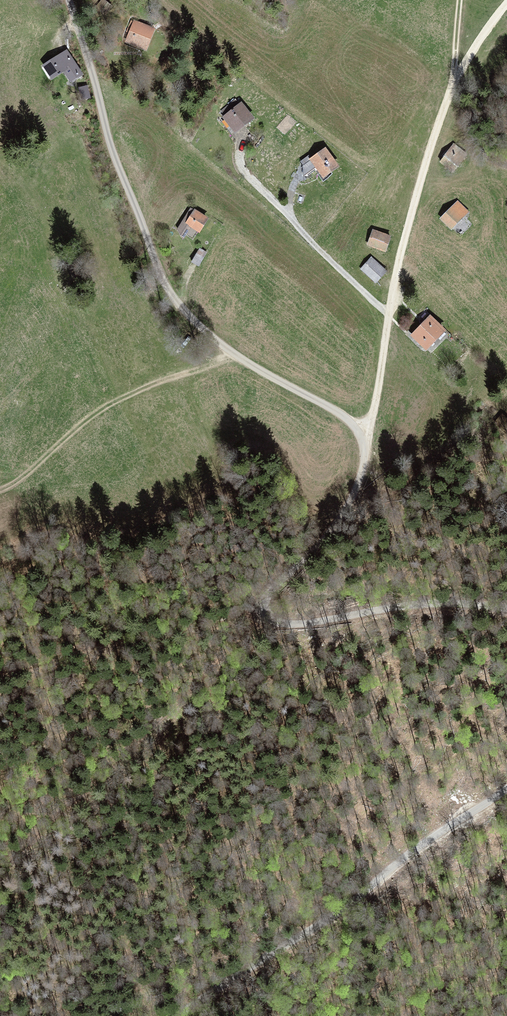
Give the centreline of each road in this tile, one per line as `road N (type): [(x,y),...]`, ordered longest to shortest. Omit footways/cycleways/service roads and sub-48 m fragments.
road 1 (unclassified): [(506,611),(292,623),(275,614),(274,597),(350,508),(366,474),(362,436),(339,415),(228,353),(181,311),(109,152),(67,0)]
road 2 (track): [(506,6),(455,78),(411,206),(380,385),(362,436)]
road 3 (unclassified): [(180,1015),(506,785)]
road 4 (track): [(0,663),(119,628),(275,614)]
road 5 (track): [(241,147),(241,168),(388,317)]

